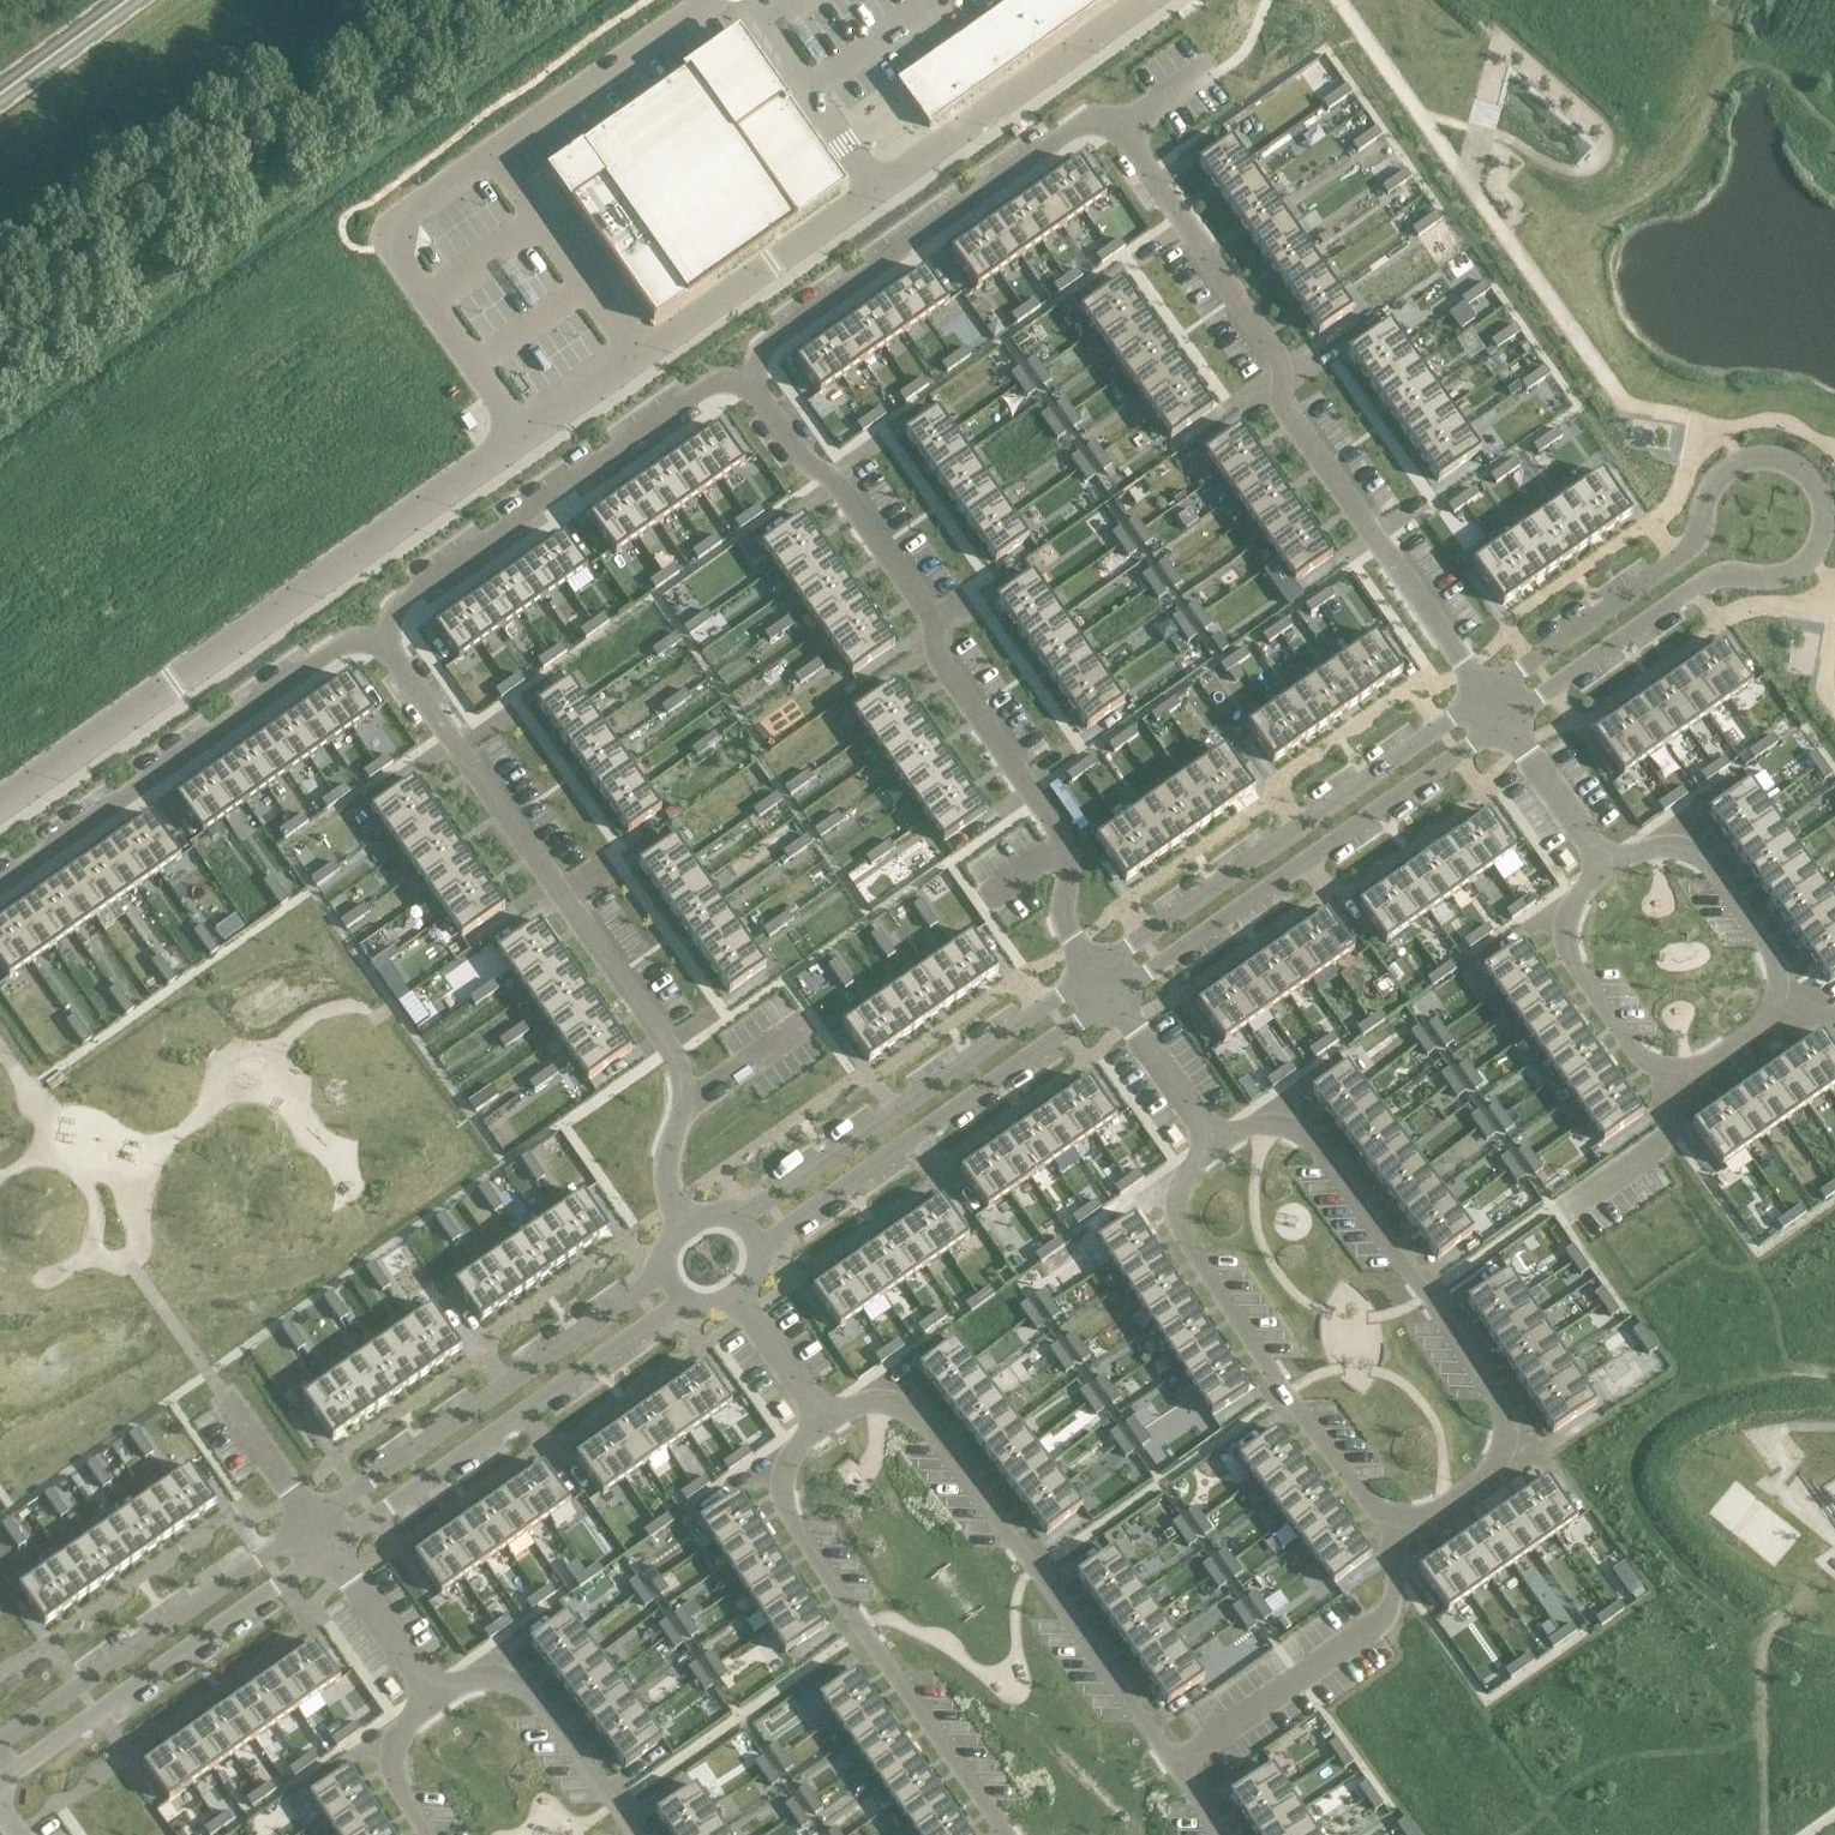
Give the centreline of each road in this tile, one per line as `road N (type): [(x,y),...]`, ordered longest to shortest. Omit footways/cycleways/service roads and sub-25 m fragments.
road 1 (residential): [(1486,692),(1290,416),(1271,349),(1109,121),(1080,123),(765,344),(753,384)]
road 2 (residential): [(1217,1142),(1180,1177),(1181,1231),(1287,1393),(1375,1507),(1403,1516),(1443,1504),(1501,1459),(1507,1424),(1499,1404),(1315,1148),(1270,1121),(1244,1124)]
road 3 (residential): [(1506,721),(1700,584),(1787,570),(1813,555),(1823,514),(1816,489),(1770,457),(1735,468),(1711,494),(1684,552),(1486,692)]
road 4 (residential): [(1094,969),(1070,927),(1064,854),(1049,815),(954,685),(935,623),(872,526),(845,489),(796,449),(753,384)]
road 5 (residential): [(689,1229),(667,1174),(684,1090),(676,1055),(384,642)]
road 6 (unclassified): [(526,440),(0,807)]
road 7 (unclassified): [(526,440),(401,263),(392,223),(703,0)]
road 8 (residential): [(1611,869),(1654,846),(1682,847),(1703,859),(1779,972),(1769,1015),(1699,1068),(1656,1065),(1574,962),(1565,921),(1586,887)]
road 9 (residential): [(1220,1834),(925,1421),(879,1400),(824,1425)]
road 10 (residential): [(824,1425),(787,1465),(788,1515),(1012,1834)]
road 11 (residential): [(1113,999),(1506,721)]
road 12 (residential): [(1486,692),(1094,969)]
road 13 (residential): [(753,384),(707,386),(404,598),(384,642)]
road 14 (residential): [(384,642),(360,638),(333,647),(0,881)]
road 15 (residential): [(1094,969),(737,1222)]
road 16 (residential): [(757,1251),(1113,999)]
road 17 (unclassified): [(882,190),(526,440)]
road 18 (residential): [(669,1272),(315,1522)]
road 19 (residential): [(332,1546),(688,1301)]
road 20 (residential): [(0,1784),(332,1546)]
road 21 (residential): [(315,1522),(0,1742)]
road 22 (unclassified): [(1149,0),(882,190)]
road 23 (residential): [(637,1834),(546,1709),(498,1680),(468,1682)]
road 24 (unclassified): [(747,0),(882,190)]
road 25 (residential): [(436,1696),(332,1546)]
road 26 (residential): [(1611,869),(1506,721)]
road 27 (residential): [(1217,1142),(1113,999)]
road 28 (residential): [(436,1696),(412,1715),(392,1765),(426,1834)]
road 29 (residential): [(824,1425),(734,1293)]
road 30 (secondary): [(0,89),(124,0)]

